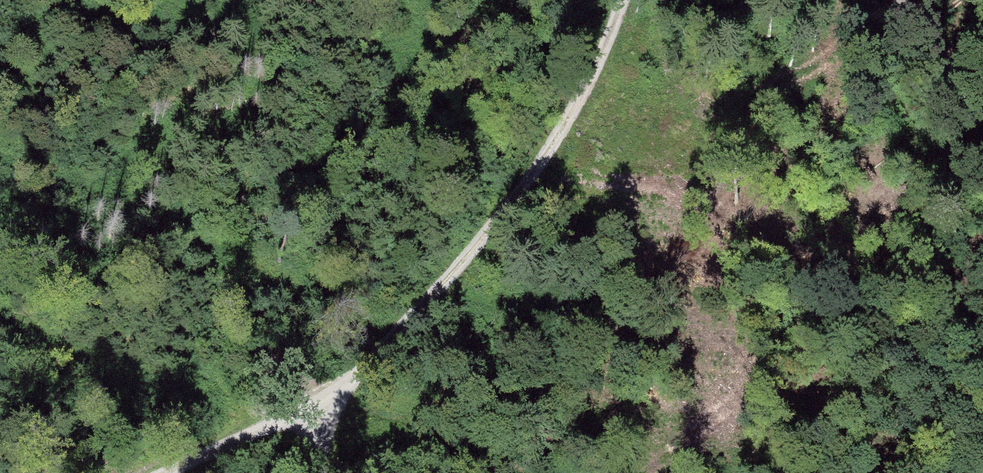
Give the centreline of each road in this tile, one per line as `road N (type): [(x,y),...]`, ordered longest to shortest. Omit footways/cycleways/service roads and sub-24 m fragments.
road 1 (track): [(155,472),(389,356),(541,168),(615,0)]
road 2 (track): [(389,356),(343,472)]

